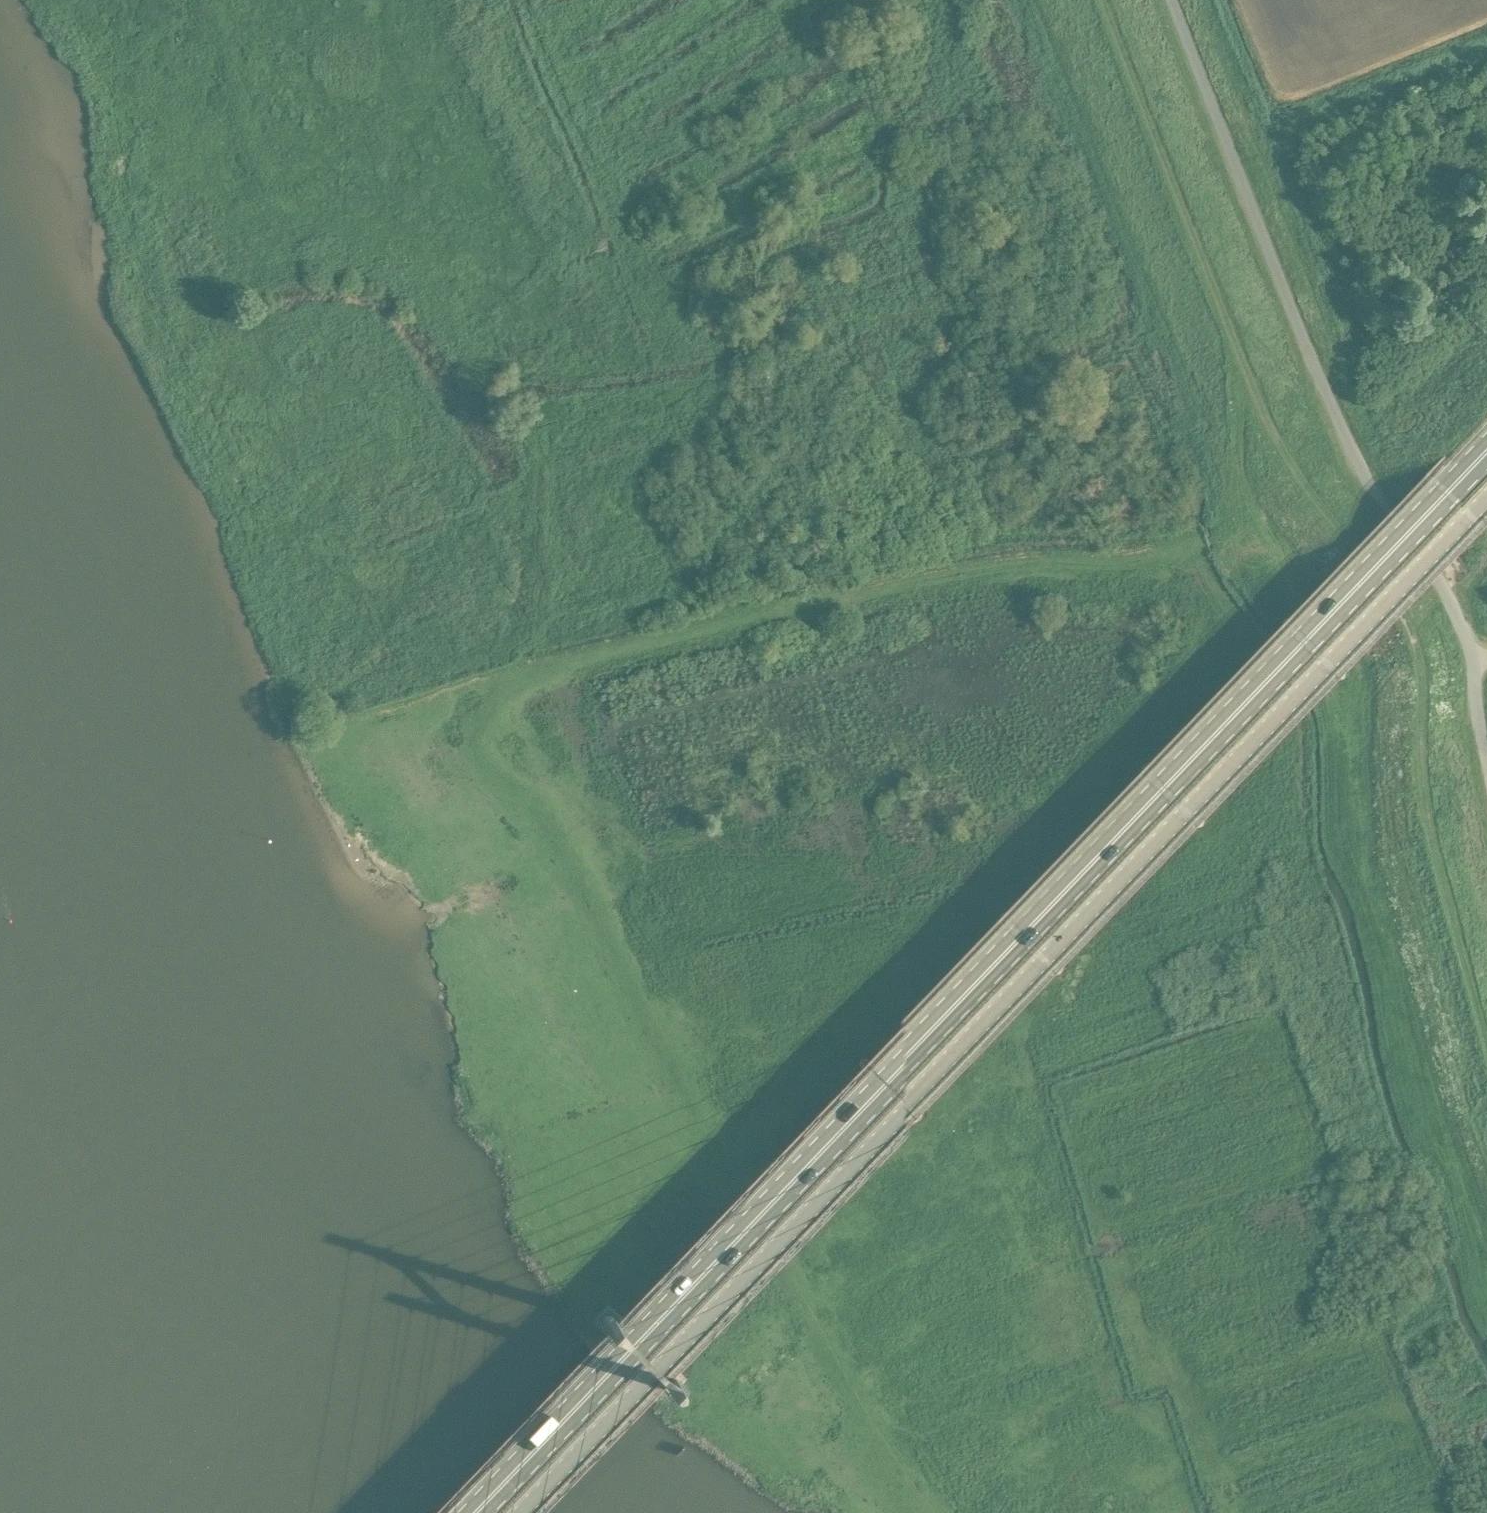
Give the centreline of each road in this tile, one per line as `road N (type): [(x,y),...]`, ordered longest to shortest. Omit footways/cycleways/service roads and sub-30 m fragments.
road 1 (primary): [(465,1512),(1486,450)]
road 2 (unclassified): [(512,1512),(1486,498)]
road 3 (track): [(1486,1031),(1430,816),(1411,630),(1271,418),(1107,0)]
road 4 (unclassified): [(1474,662),(1451,602),(1378,497),(1332,404),(1173,0)]

